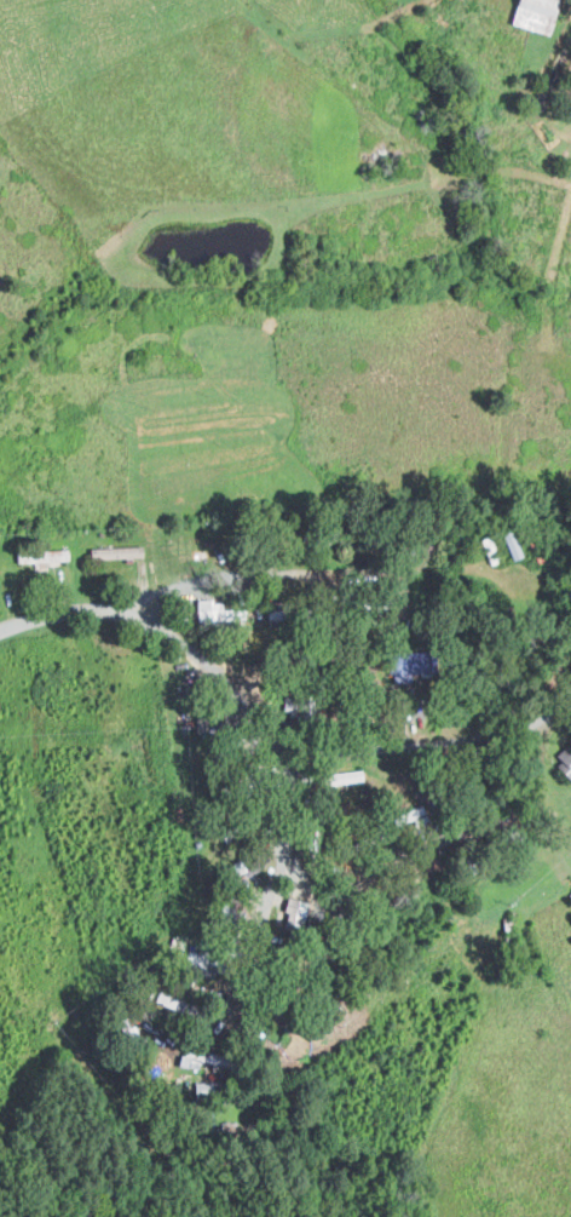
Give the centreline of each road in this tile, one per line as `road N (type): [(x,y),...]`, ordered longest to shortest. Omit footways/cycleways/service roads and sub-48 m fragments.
road 1 (residential): [(214,667),(154,620),(115,607),(0,628)]

